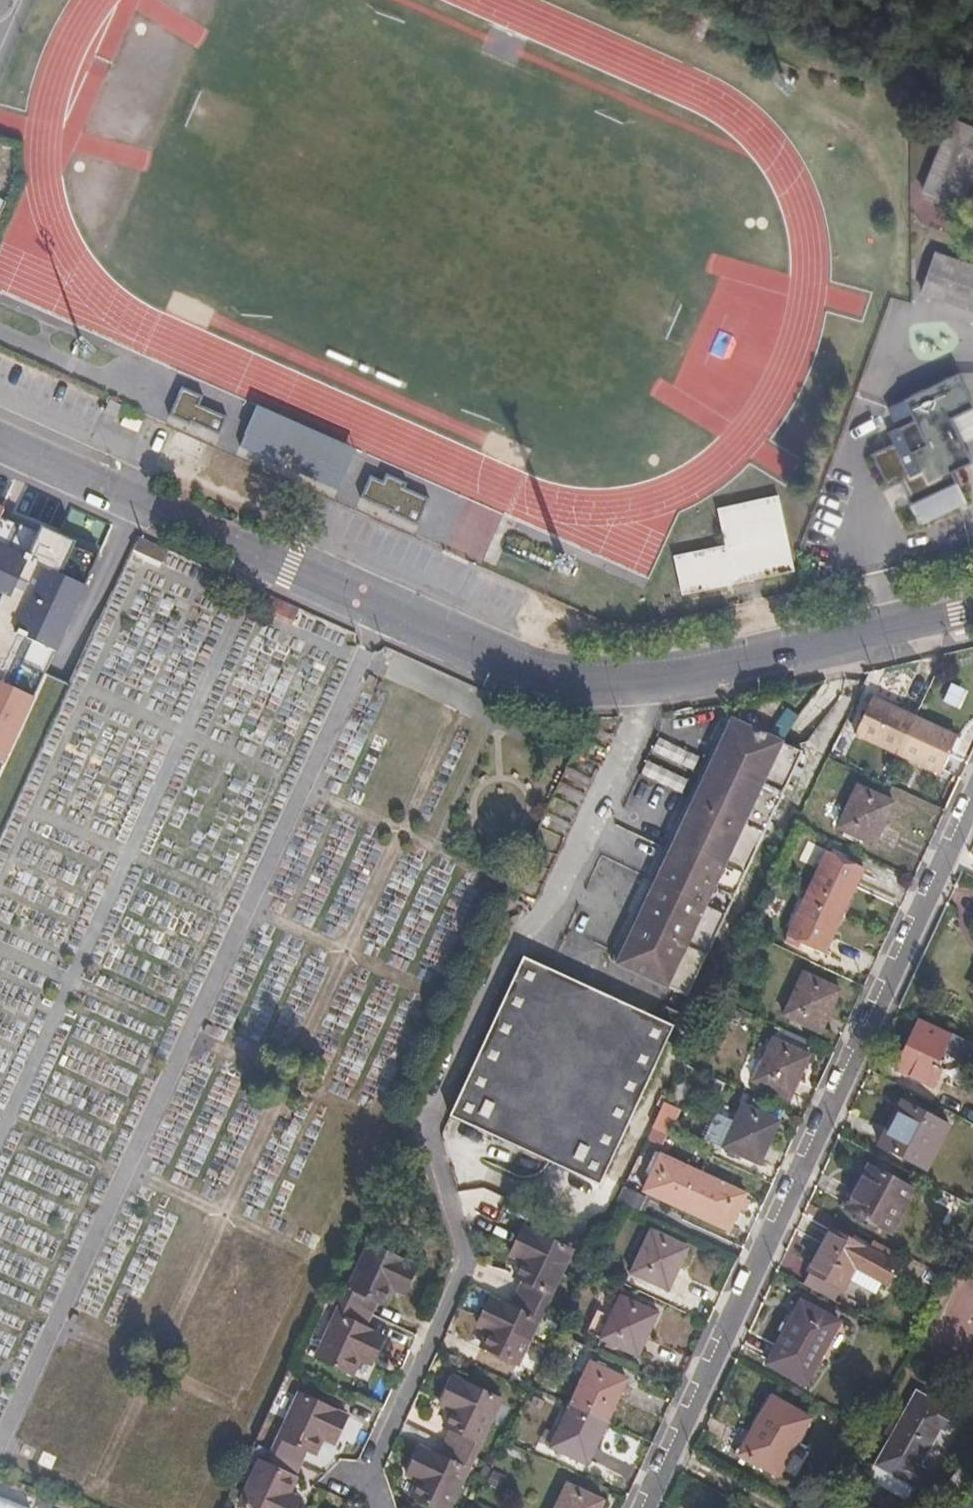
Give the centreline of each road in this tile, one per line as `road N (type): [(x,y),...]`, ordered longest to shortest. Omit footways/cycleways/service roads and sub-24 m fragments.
road 1 (unclassified): [(365,1486),(464,1261),(429,1122),(527,929),(577,864),(648,684)]
road 2 (residential): [(972,789),(643,1507)]
road 3 (residential): [(0,436),(257,558),(544,679),(648,684)]
road 4 (residential): [(648,684),(972,611)]

